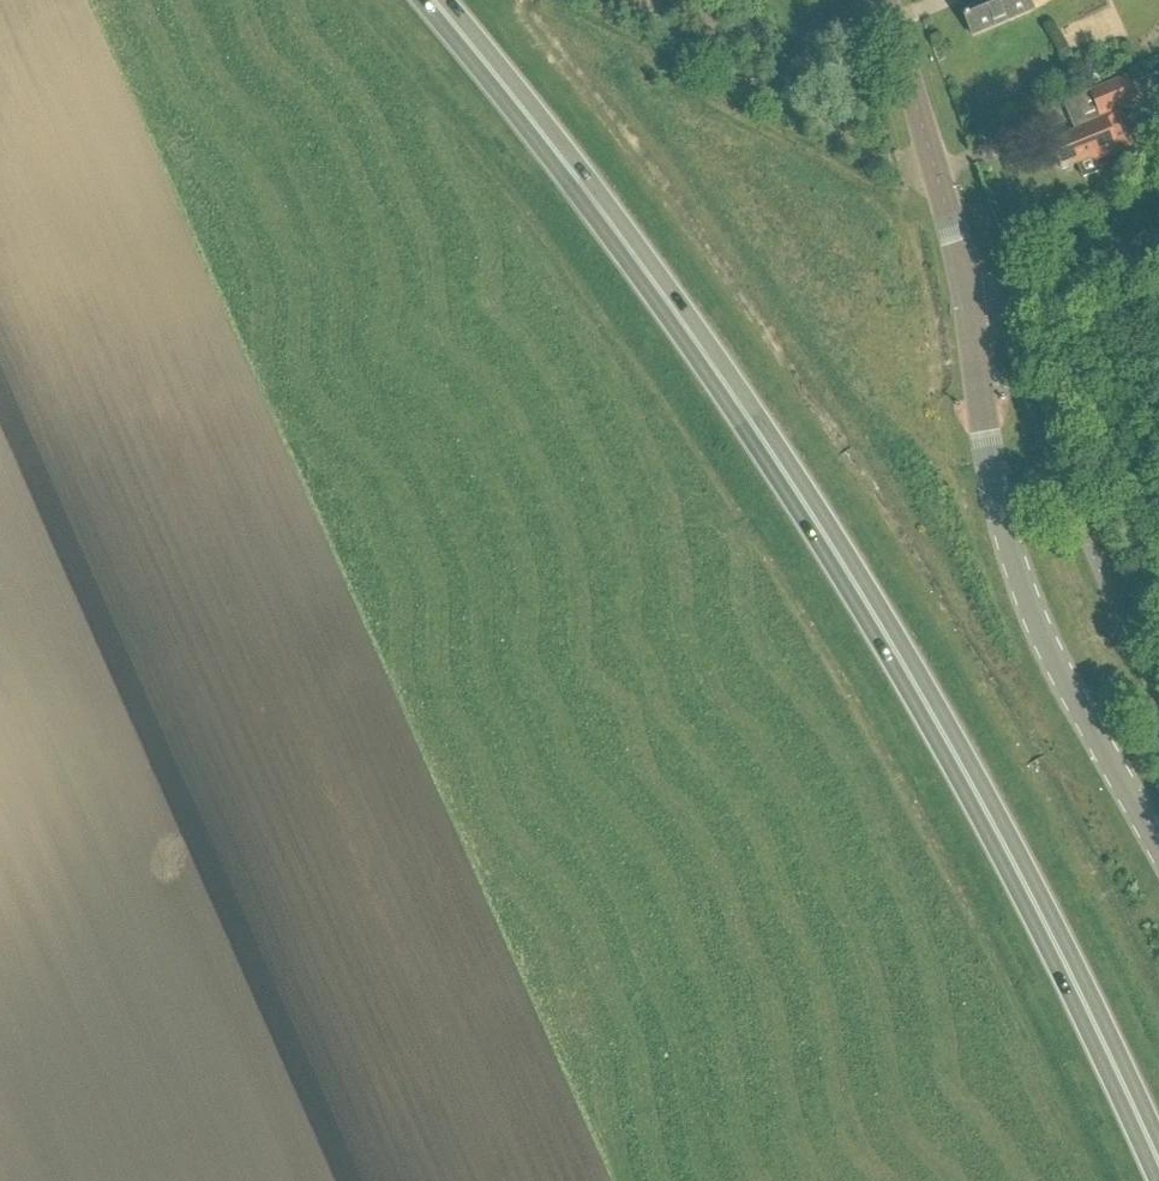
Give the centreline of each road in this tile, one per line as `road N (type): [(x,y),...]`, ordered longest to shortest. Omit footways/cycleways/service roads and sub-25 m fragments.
road 1 (trunk): [(1158,1161),(988,808),(793,482),(653,279),(432,0)]
road 2 (tertiary): [(977,344),(987,443),(1021,585),(1158,852)]
road 3 (tertiary): [(971,307),(885,0)]
road 4 (unclassified): [(971,307),(1014,304),(1158,240)]

